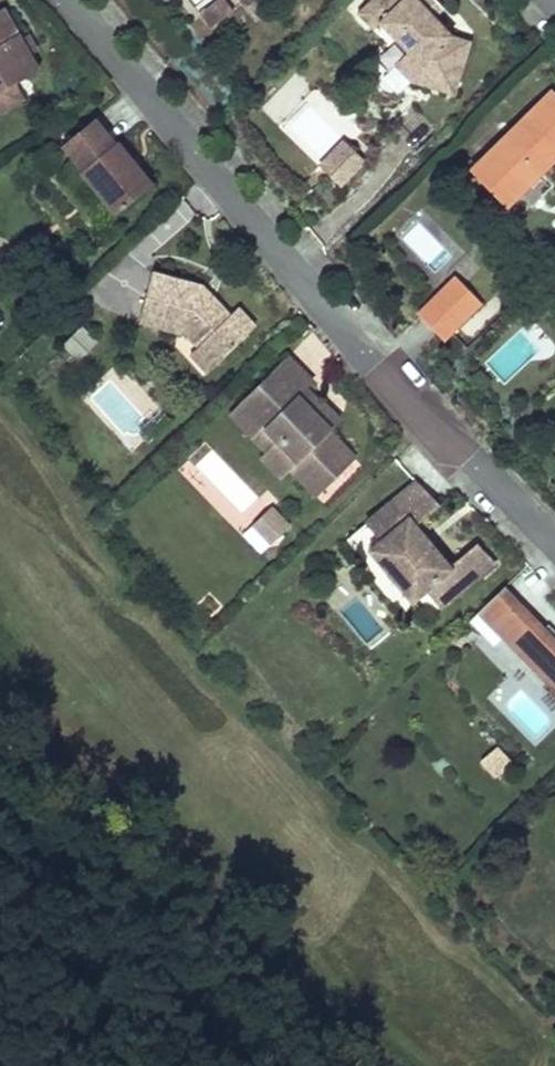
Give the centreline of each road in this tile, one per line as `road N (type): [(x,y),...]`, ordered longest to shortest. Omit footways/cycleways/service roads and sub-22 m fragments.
road 1 (residential): [(554,544),(377,375),(64,0)]

